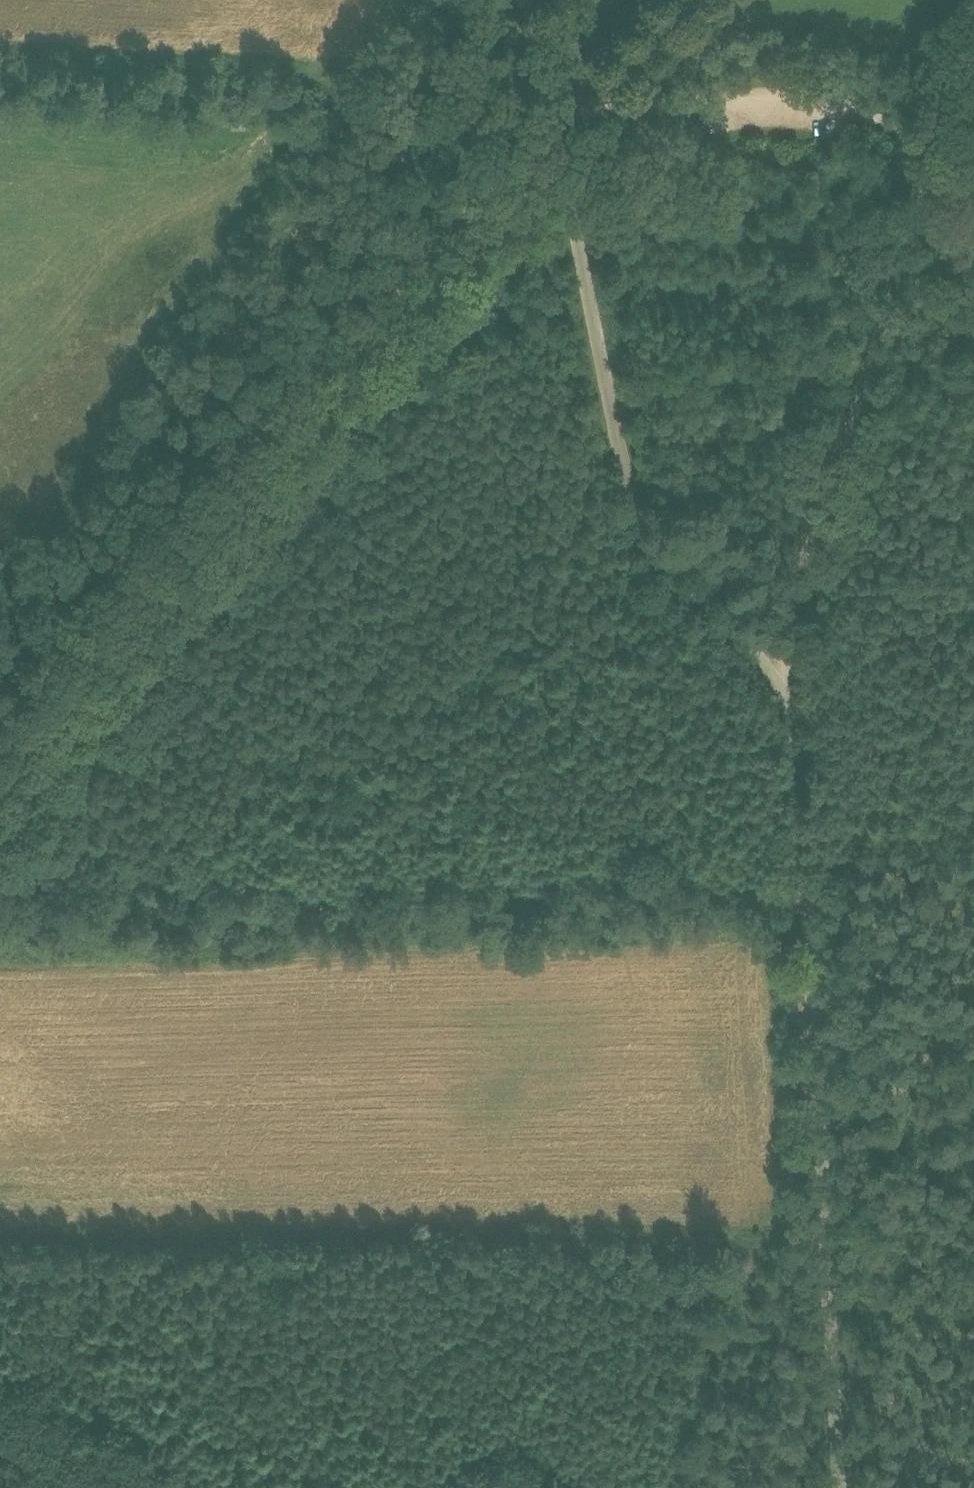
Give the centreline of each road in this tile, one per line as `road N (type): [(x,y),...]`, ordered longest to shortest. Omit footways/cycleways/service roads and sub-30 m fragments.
road 1 (unclassified): [(840,1487),(797,738),(762,657),(695,593),(659,546),(631,488),(531,0)]
road 2 (track): [(933,171),(793,591),(783,696)]
road 3 (track): [(594,92),(646,104),(846,103),(902,134),(933,171)]
road 4 (track): [(594,92),(681,0)]

